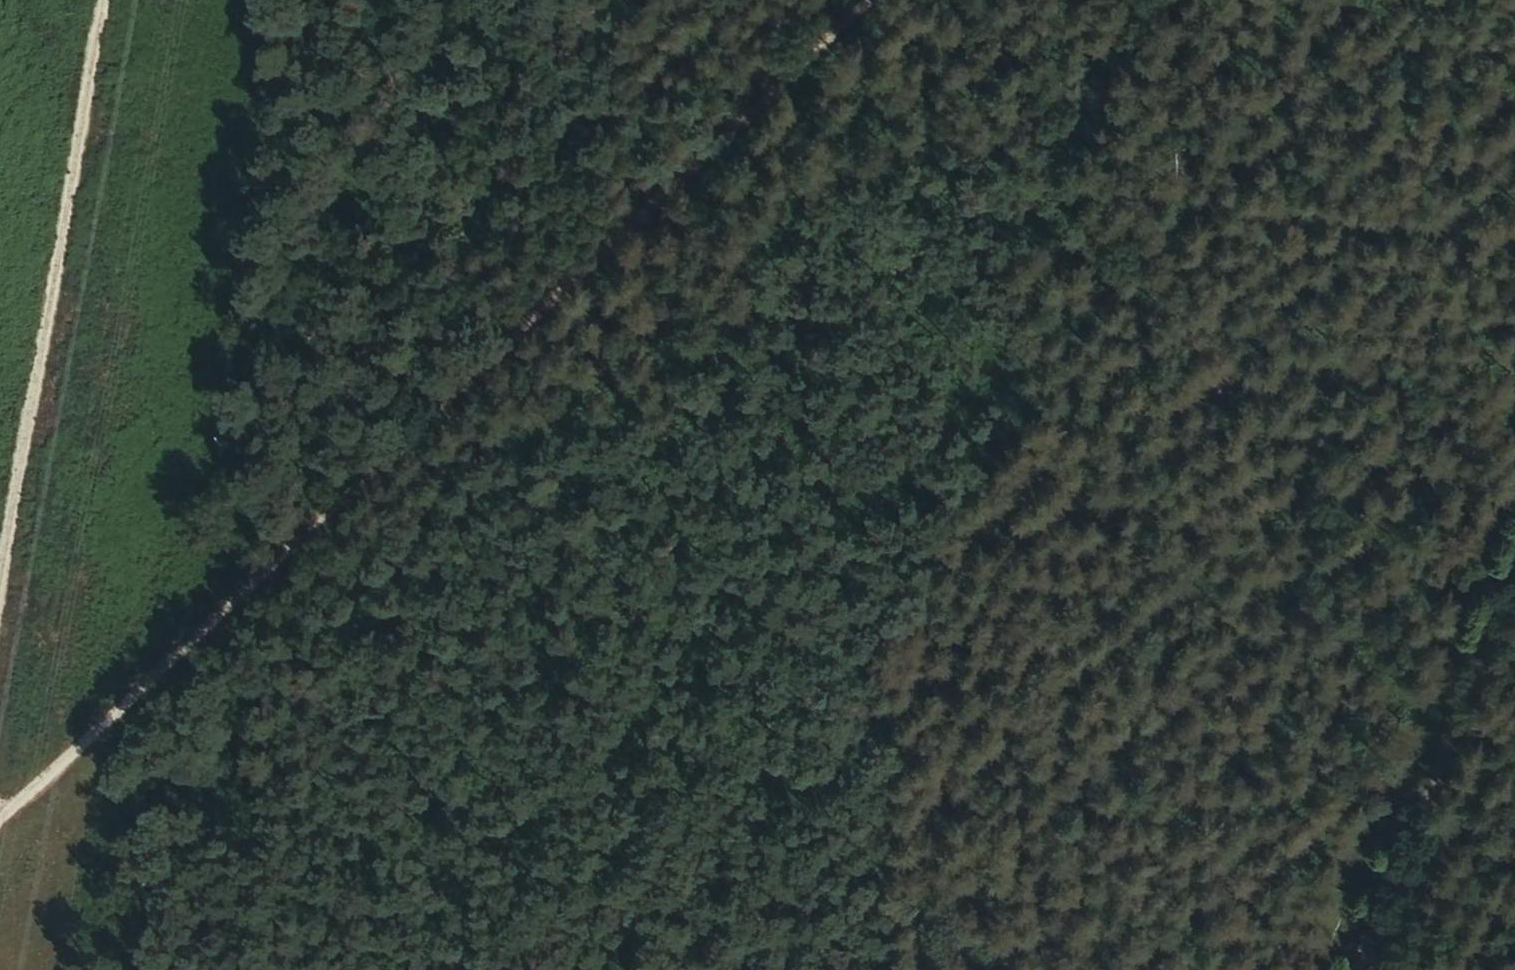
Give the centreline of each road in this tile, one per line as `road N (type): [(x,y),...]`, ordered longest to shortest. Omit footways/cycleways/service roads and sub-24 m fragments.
road 1 (track): [(0,804),(850,0)]
road 2 (track): [(1514,551),(1347,969)]

